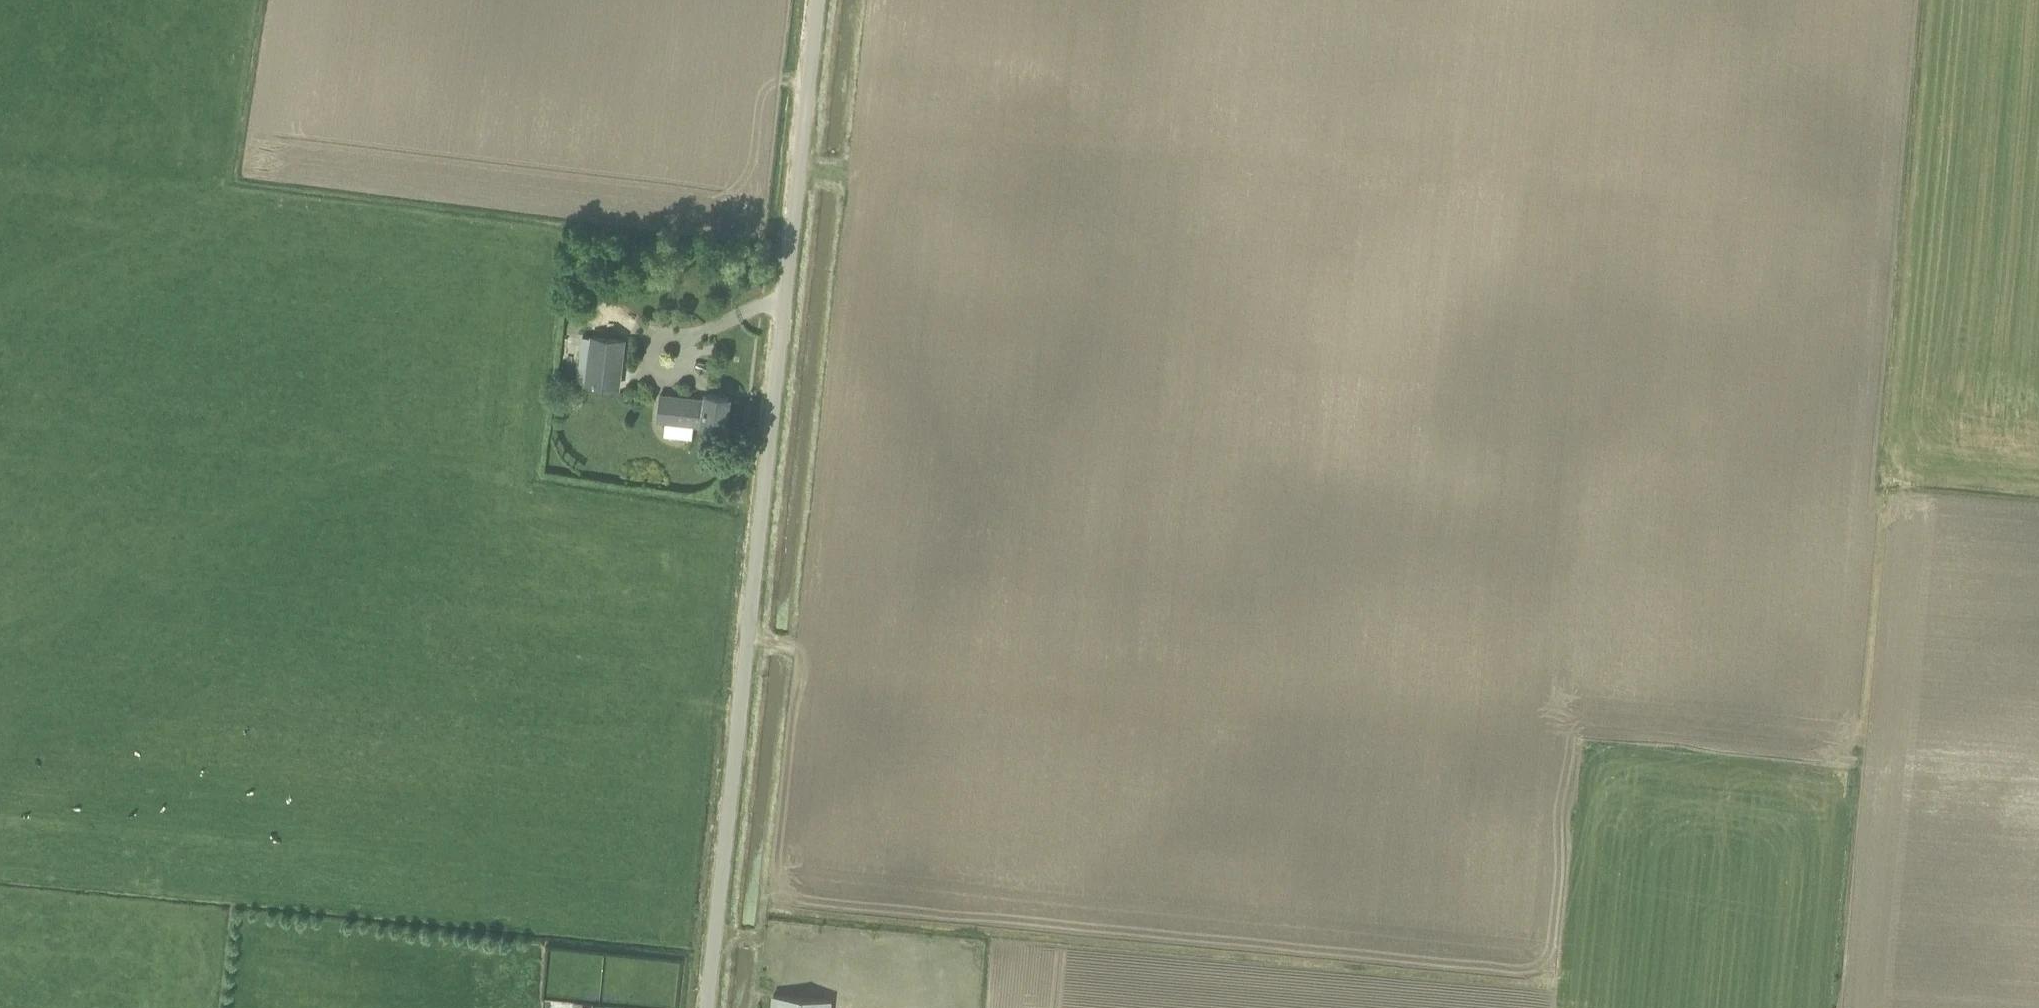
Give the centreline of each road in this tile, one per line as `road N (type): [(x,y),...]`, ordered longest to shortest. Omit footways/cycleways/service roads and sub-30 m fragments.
road 1 (unclassified): [(704,1007),(817,0)]

